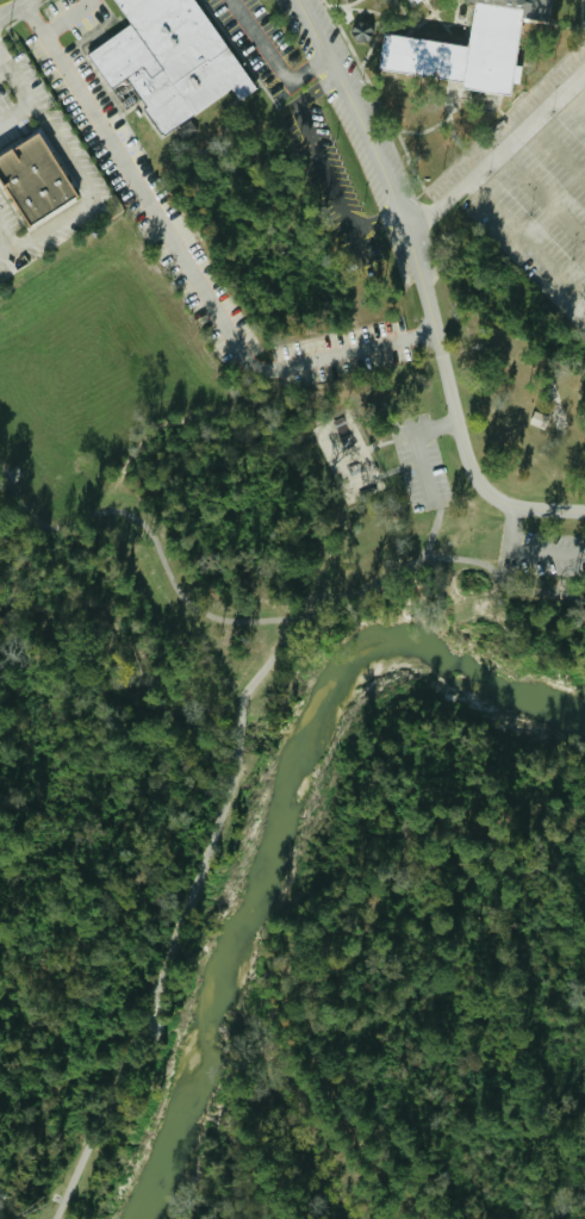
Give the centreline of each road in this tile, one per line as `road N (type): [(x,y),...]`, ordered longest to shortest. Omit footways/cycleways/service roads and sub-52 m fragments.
road 1 (residential): [(442,359),(404,224),(296,0)]

